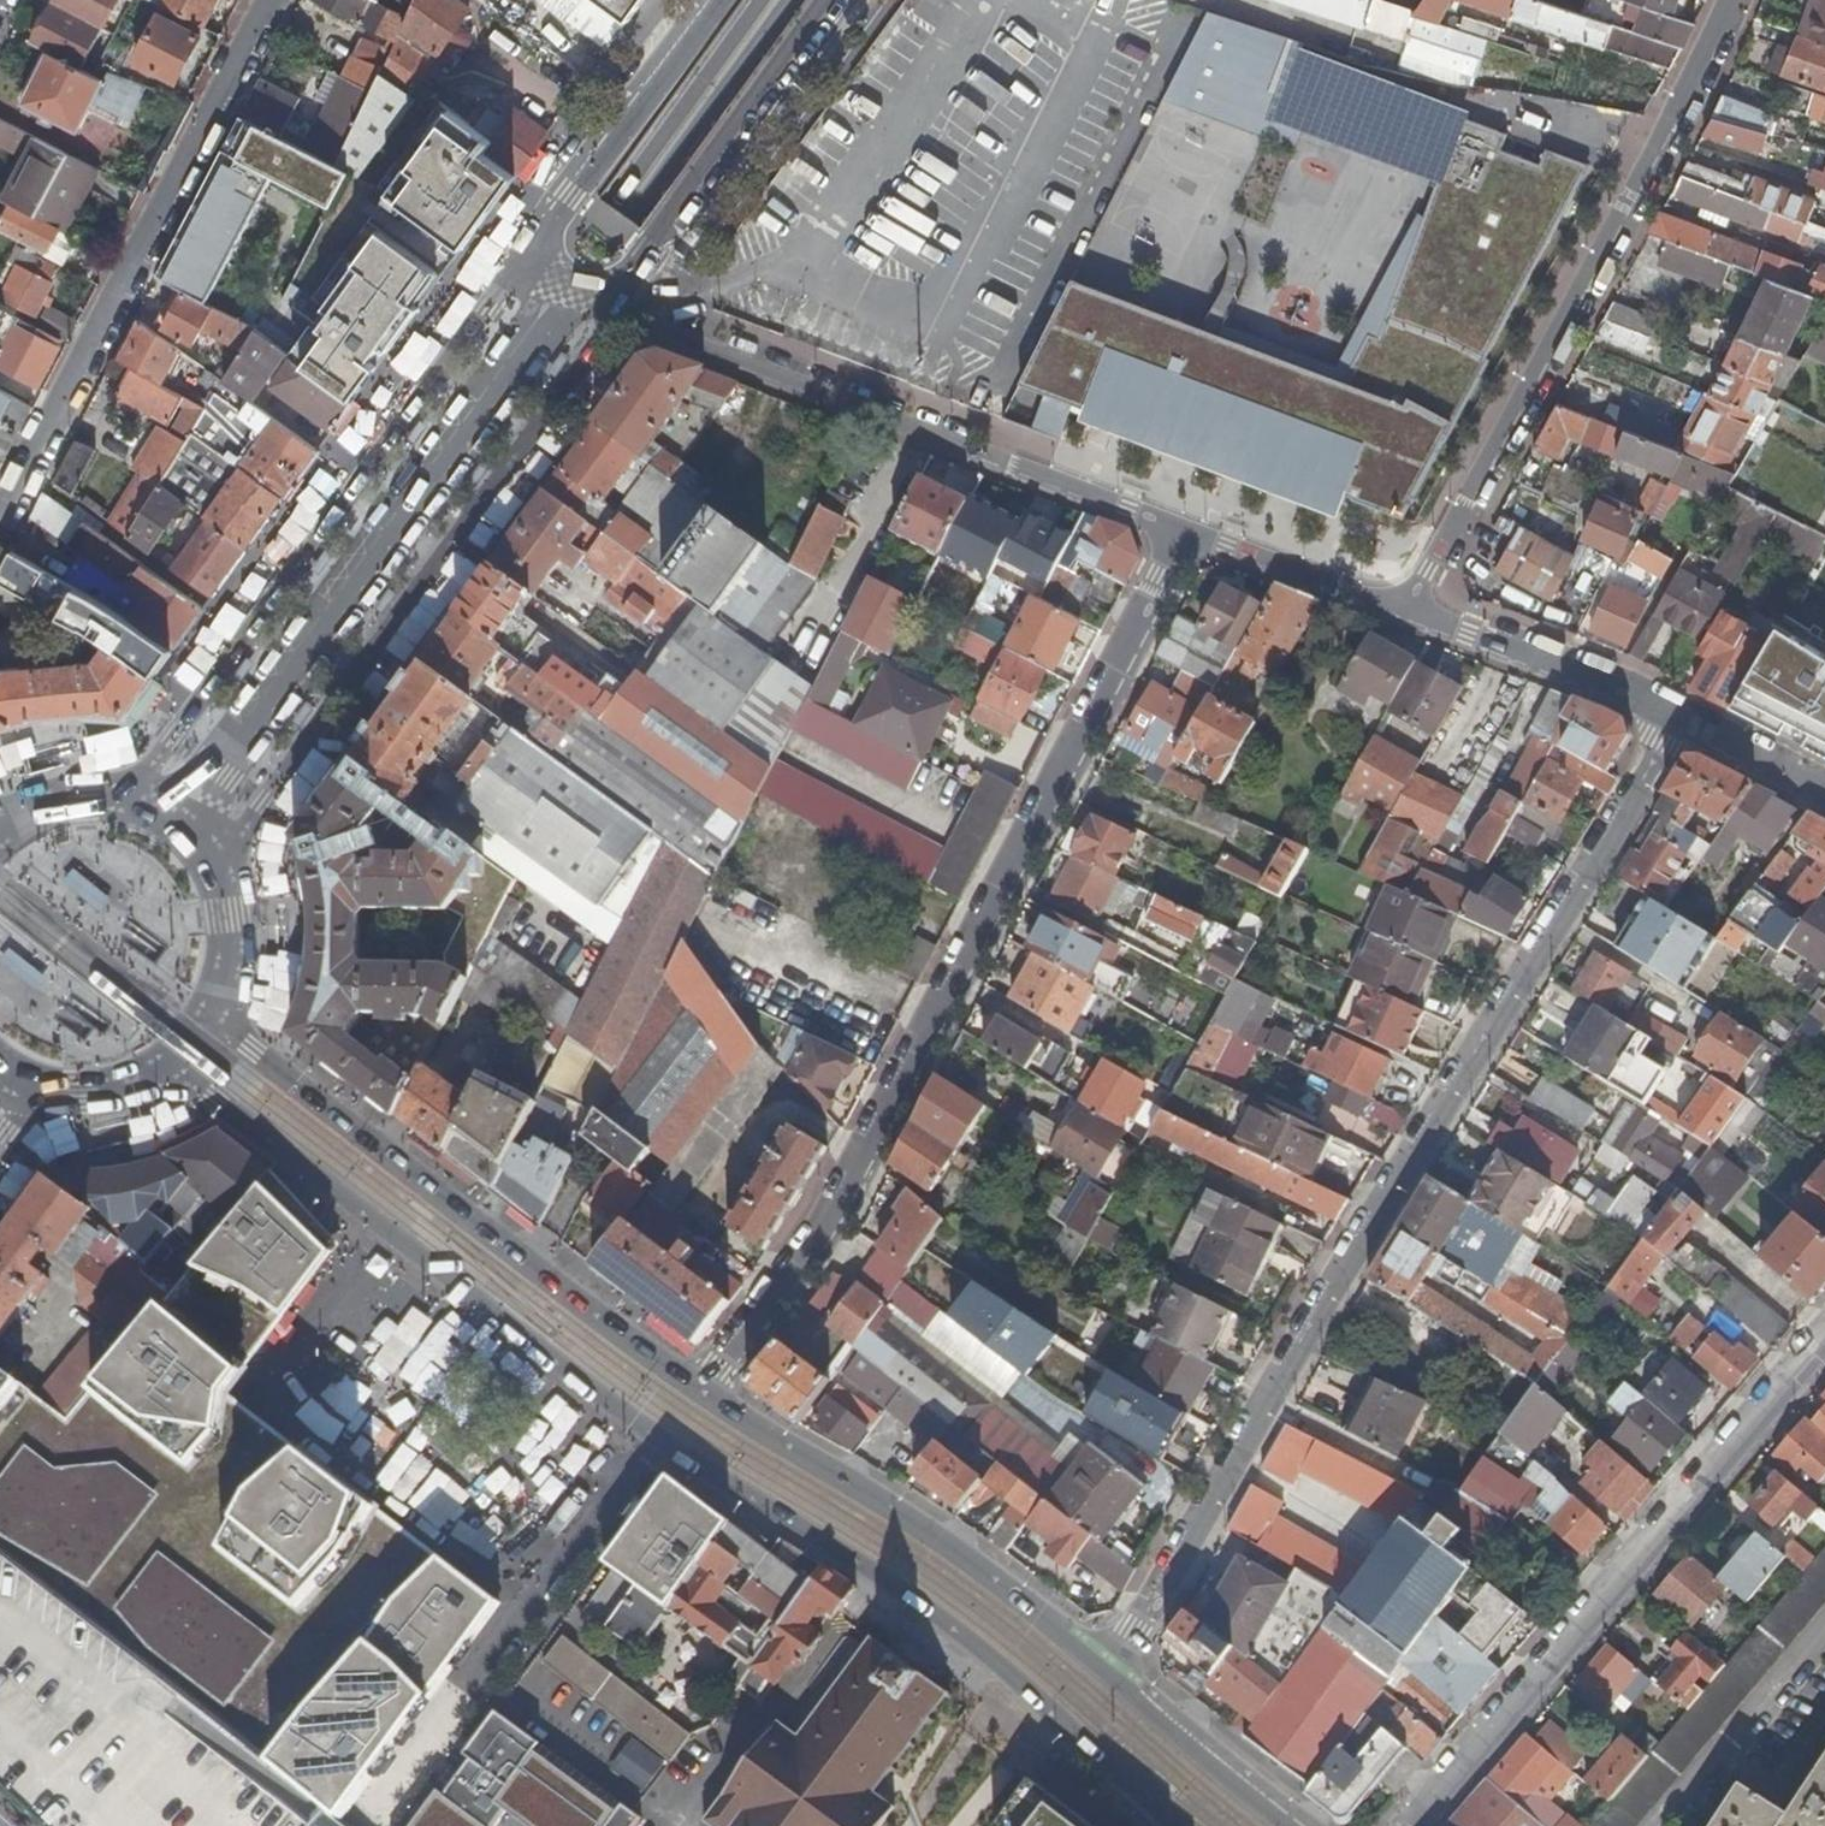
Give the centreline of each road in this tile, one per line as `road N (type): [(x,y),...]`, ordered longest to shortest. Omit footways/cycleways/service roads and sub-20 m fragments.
road 1 (primary): [(0,1078),(793,0)]
road 2 (primary): [(763,0),(0,1042)]
road 3 (residential): [(1110,1676),(1372,1222),(1604,854),(1667,708)]
road 4 (residential): [(1180,525),(824,1218),(695,1388)]
road 5 (primary): [(525,260),(137,795),(104,809)]
road 6 (primary): [(202,867),(618,312)]
road 7 (residential): [(1727,0),(1409,611)]
road 8 (primary): [(659,1439),(964,1633),(1176,1825)]
road 9 (residential): [(1824,1330),(1416,1825)]
road 10 (primary): [(161,1057),(565,1381),(659,1439)]
road 11 (primary): [(695,1388),(542,1280),(199,1010)]
road 12 (residential): [(1180,525),(618,312)]
road 13 (residential): [(0,516),(269,0)]
road 14 (primary): [(1110,1676),(950,1548),(695,1388)]
road 15 (residential): [(659,1439),(365,1825)]
road 16 (primary): [(618,312),(650,252),(833,0)]
road 17 (primary): [(715,0),(525,260)]
road 18 (residential): [(1667,708),(1409,611)]
road 19 (residential): [(1409,611),(1180,525)]
road 20 (primary): [(1283,1825),(1110,1676)]
road 21 (residential): [(1824,790),(1667,708)]
road 22 (primary): [(199,1010),(225,943),(218,896),(202,867)]
road 23 (primary): [(30,1080),(81,1088),(121,1080),(161,1057)]

